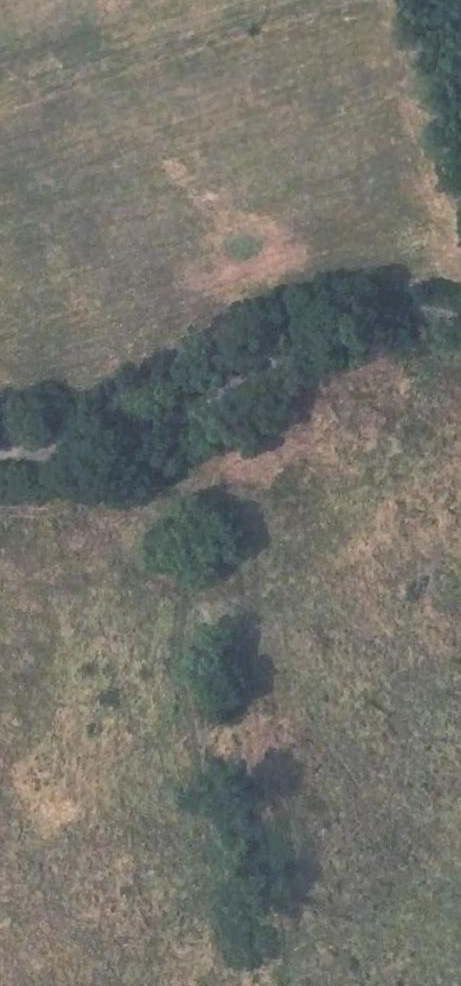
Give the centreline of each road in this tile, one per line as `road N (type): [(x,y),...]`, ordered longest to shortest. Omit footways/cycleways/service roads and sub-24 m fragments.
road 1 (track): [(0,454),(100,445),(177,425),(339,324),(414,315),(460,319)]

